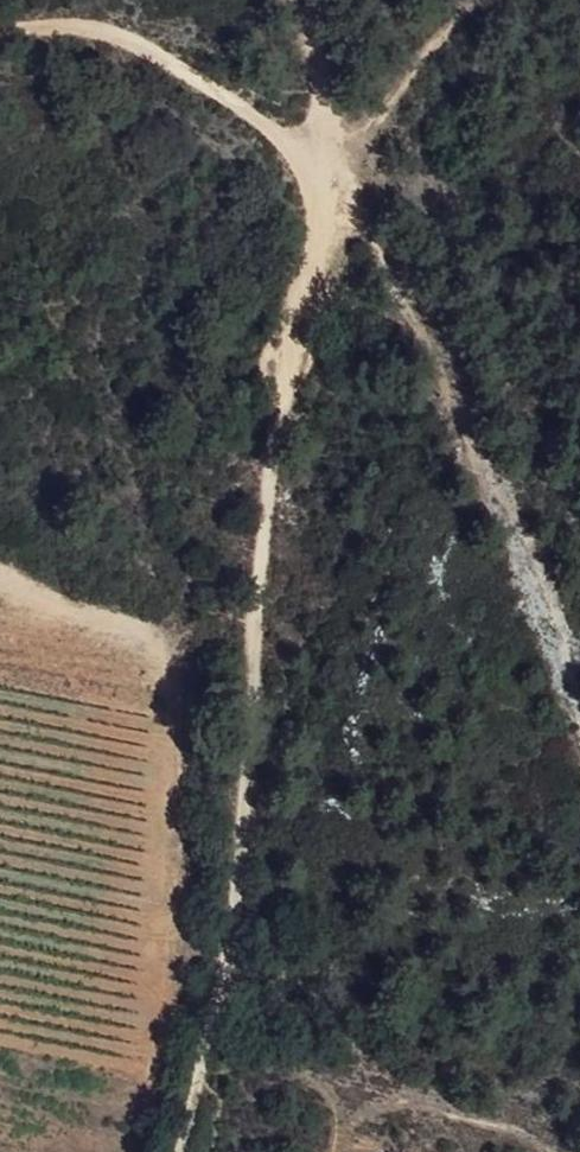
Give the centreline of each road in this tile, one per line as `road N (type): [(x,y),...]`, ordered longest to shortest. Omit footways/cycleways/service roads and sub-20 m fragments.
road 1 (track): [(198,1151),(250,963),(295,331),(326,260),(336,177)]
road 2 (track): [(579,702),(332,78)]
road 3 (track): [(0,26),(102,31),(247,112),(336,177)]
road 4 (track): [(336,177),(332,78),(311,0)]

